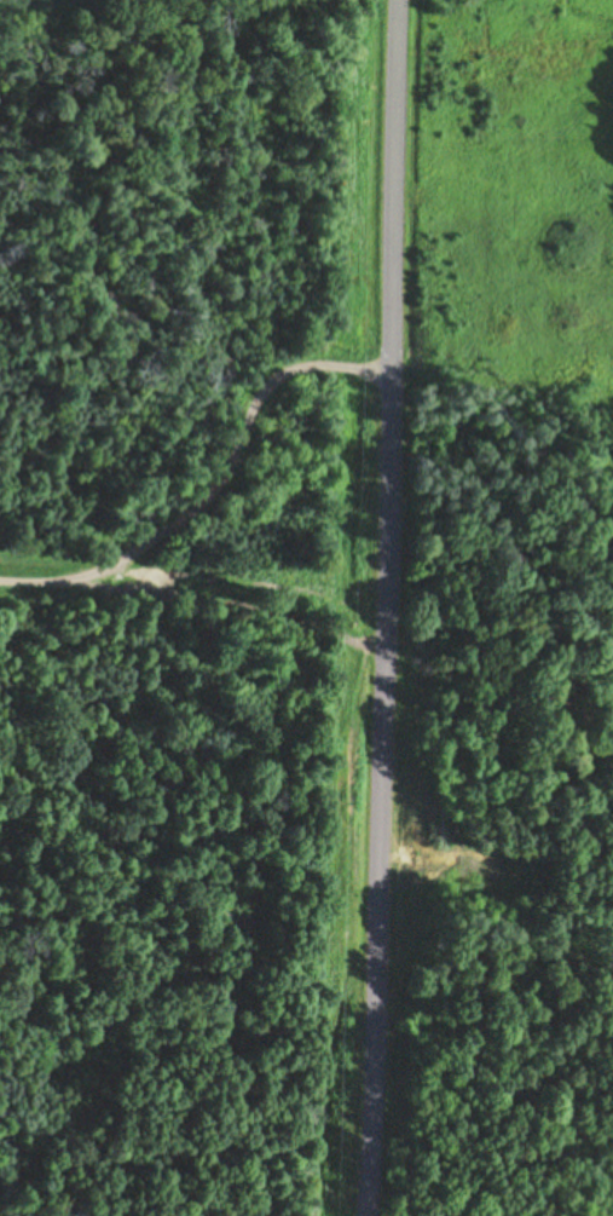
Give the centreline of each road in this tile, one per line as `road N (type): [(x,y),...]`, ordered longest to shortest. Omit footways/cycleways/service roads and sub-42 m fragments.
road 1 (residential): [(373,1215),(404,0)]

